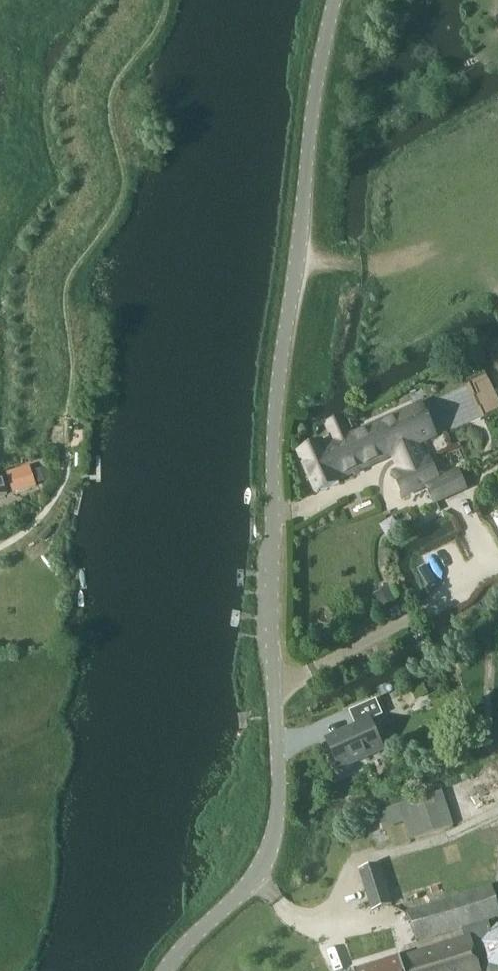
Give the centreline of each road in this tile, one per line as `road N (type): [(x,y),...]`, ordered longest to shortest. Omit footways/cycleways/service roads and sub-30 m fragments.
road 1 (unclassified): [(169,970),(245,896),(278,836),(273,459),(311,121),(335,0)]
road 2 (track): [(497,302),(481,275),(429,261),(374,266),(297,259)]

